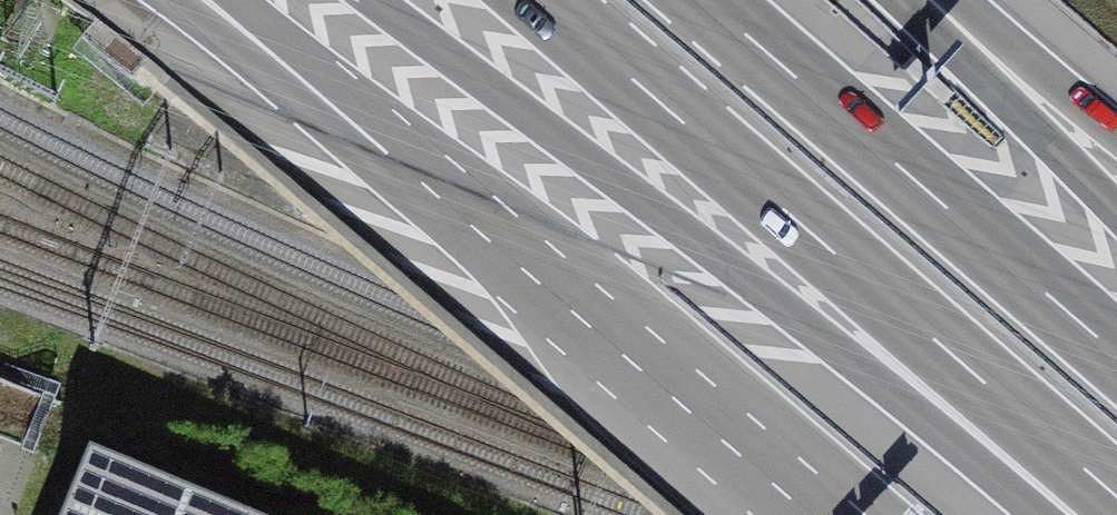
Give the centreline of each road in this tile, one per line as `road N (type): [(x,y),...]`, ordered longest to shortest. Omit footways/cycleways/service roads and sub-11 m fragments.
road 1 (motorway): [(374,0),(917,408),(1083,514)]
road 2 (motorway): [(541,0),(1116,497)]
road 3 (motorway): [(1116,354),(706,0)]
road 4 (motorway): [(462,211),(805,514)]
road 5 (motorway): [(168,0),(375,172),(462,211)]
road 6 (motorway): [(239,0),(382,122),(462,211)]
road 7 (motorway): [(1116,212),(898,0)]
road 8 (motorway): [(1116,132),(962,0)]

